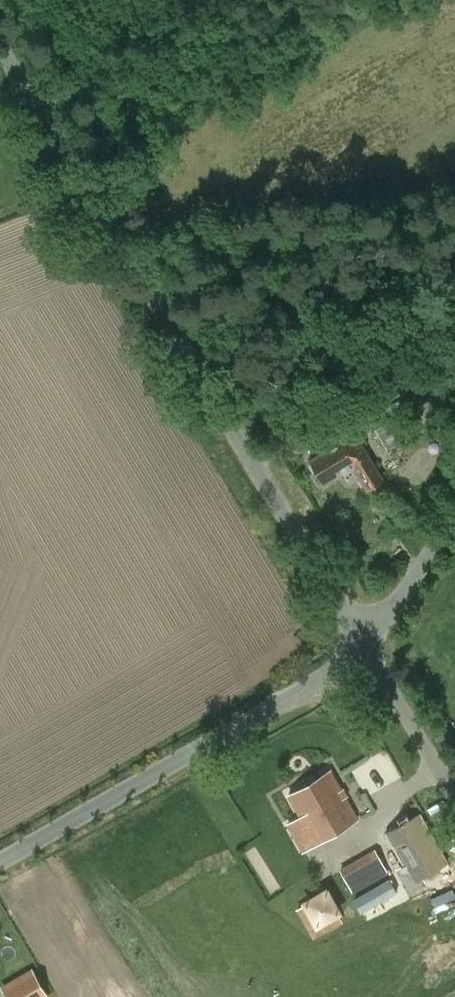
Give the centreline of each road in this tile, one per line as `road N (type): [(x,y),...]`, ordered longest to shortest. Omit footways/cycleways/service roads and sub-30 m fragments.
road 1 (tertiary): [(364,648),(0,41)]
road 2 (tertiary): [(364,648),(335,674),(0,863)]
road 3 (track): [(124,246),(454,234)]
road 4 (unclassified): [(454,797),(364,648)]
road 5 (tertiary): [(364,648),(454,503)]

